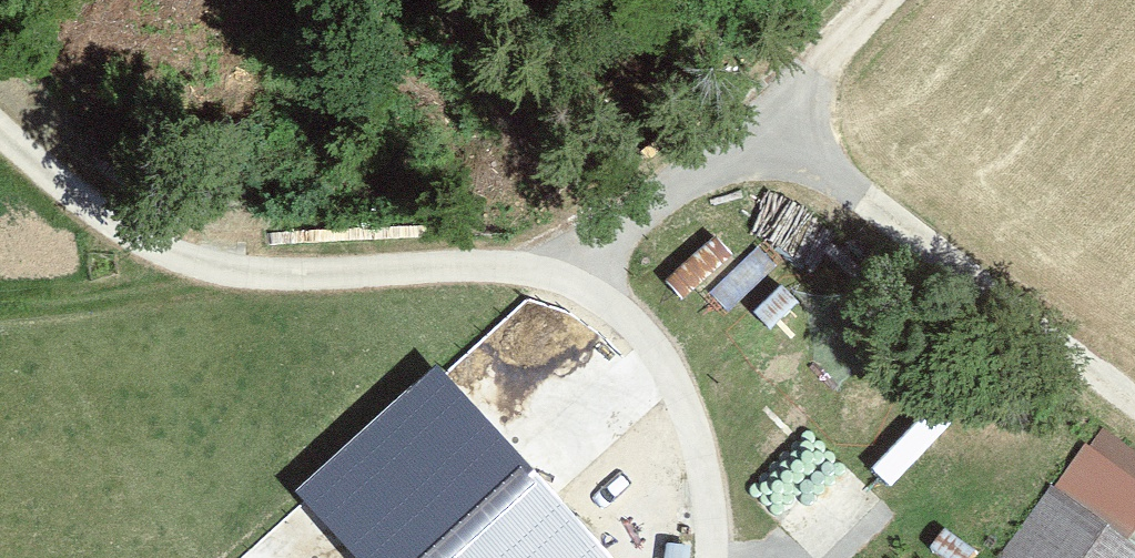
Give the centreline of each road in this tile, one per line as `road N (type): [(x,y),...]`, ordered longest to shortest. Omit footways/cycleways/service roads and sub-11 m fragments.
road 1 (unclassified): [(1134,395),(762,137),(567,302)]
road 2 (unclassified): [(567,302),(502,274),(333,290),(169,273),(0,156)]
road 3 (unclassified): [(715,557),(718,505),(679,390),(620,326),(567,302)]
road 4 (track): [(486,0),(630,249)]
road 5 (track): [(762,137),(882,0)]

